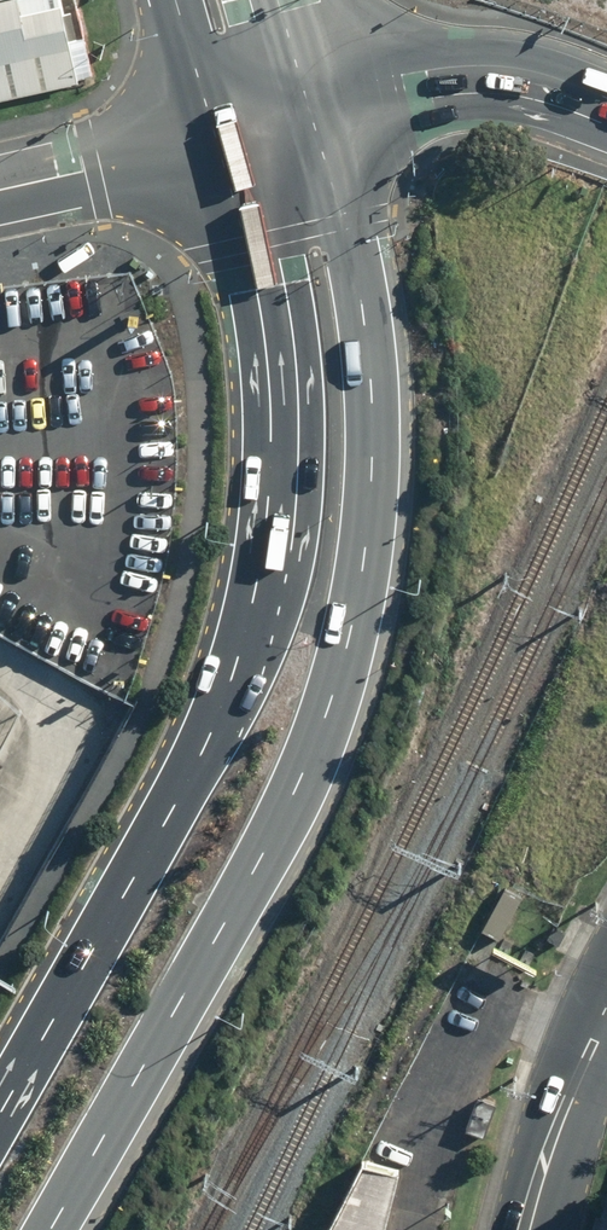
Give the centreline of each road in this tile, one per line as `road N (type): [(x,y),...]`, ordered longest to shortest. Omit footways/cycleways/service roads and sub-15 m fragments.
road 1 (primary): [(309,110),(367,348),(371,472),(356,606),(316,746),(50,1229)]
road 2 (primary): [(0,1097),(159,807),(252,599),(280,483),(279,398),(264,288),(214,133)]
road 3 (primary): [(606,106),(544,83),(475,76),(309,110)]
road 4 (secondary): [(606,1023),(557,1126),(528,1229)]
road 5 (residential): [(214,133),(0,184)]
road 6 (secondary): [(214,133),(176,0)]

